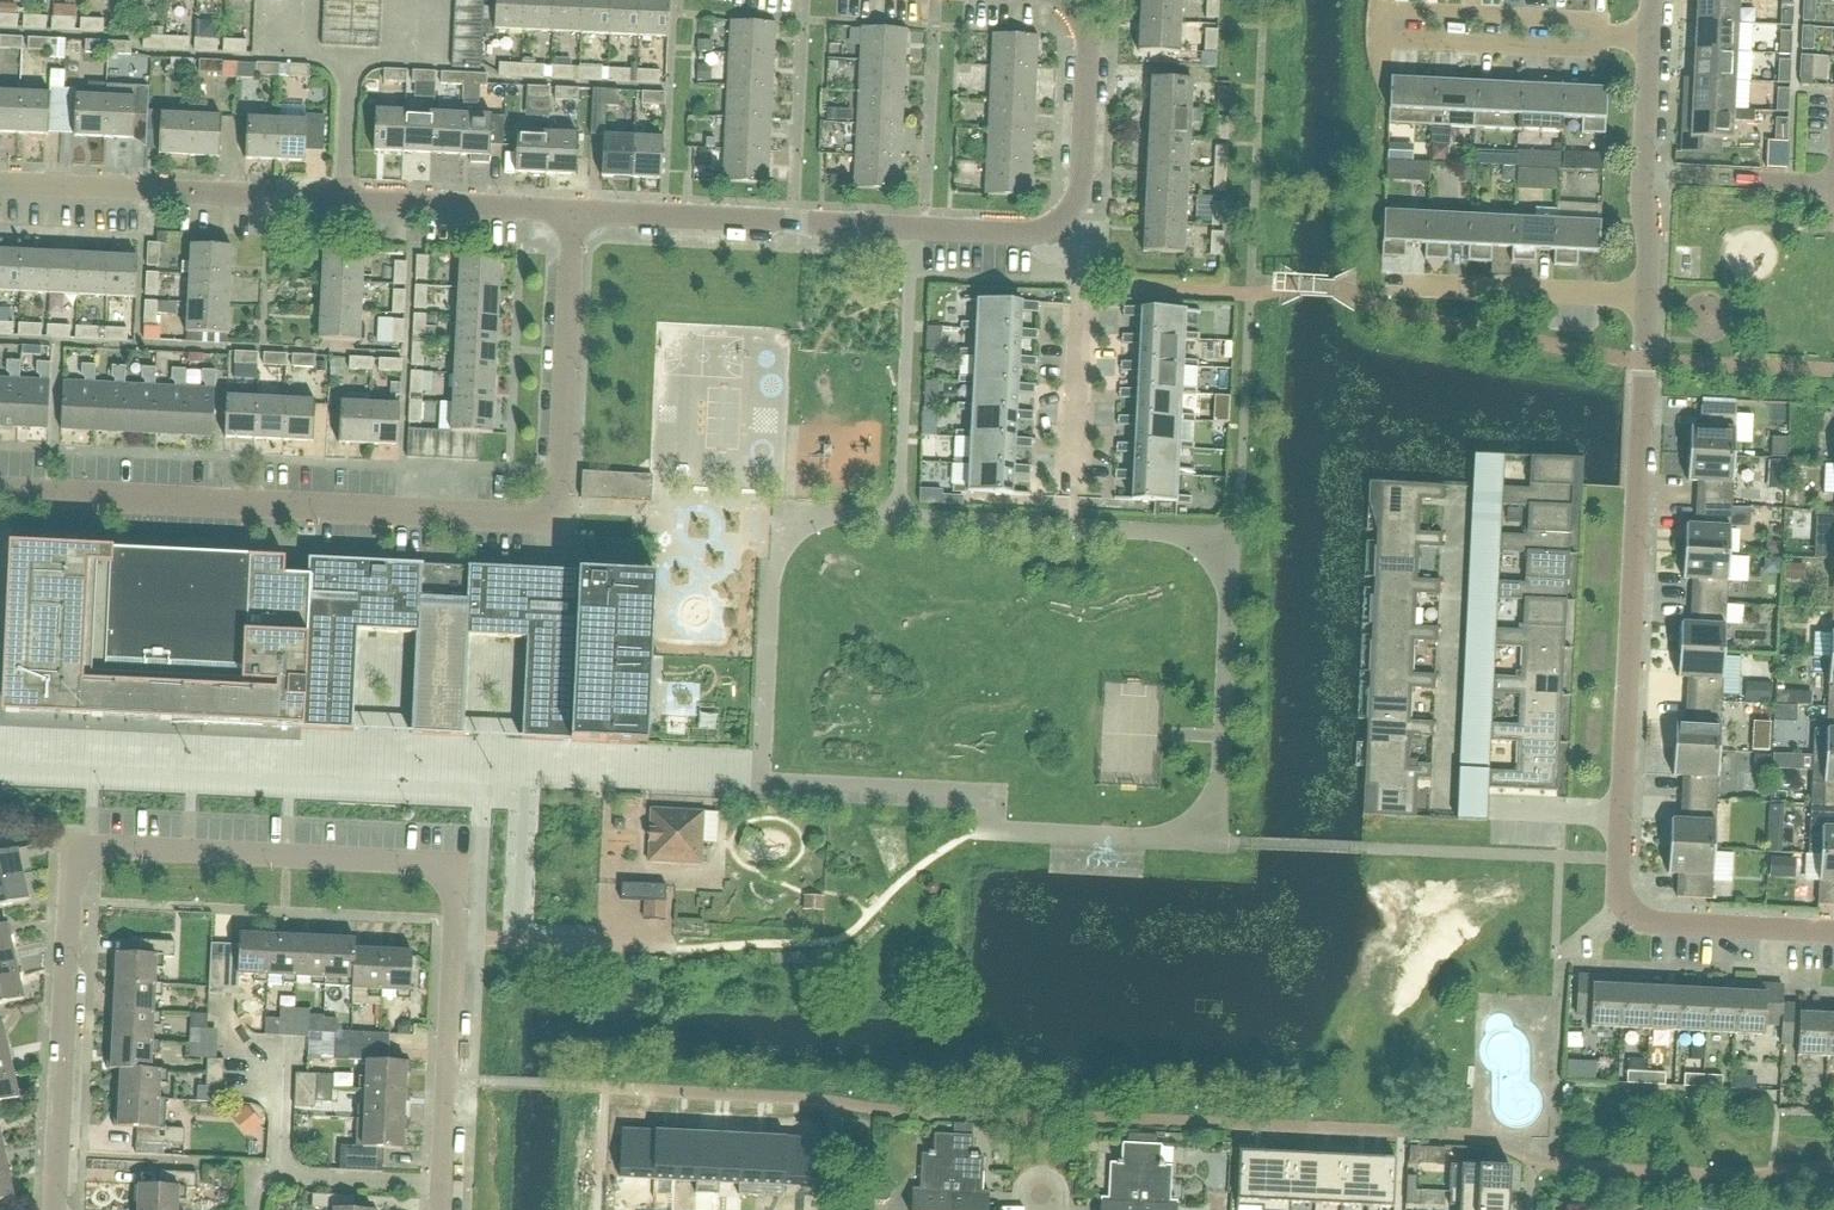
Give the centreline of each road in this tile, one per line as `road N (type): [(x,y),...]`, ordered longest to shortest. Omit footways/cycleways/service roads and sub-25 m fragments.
road 1 (residential): [(576,213),(560,521),(0,494)]
road 2 (residential): [(443,1209),(457,907),(440,866),(110,846),(79,857)]
road 3 (residential): [(0,184),(576,213)]
road 4 (residential): [(1622,817),(1648,297)]
road 5 (residential): [(1622,817),(1442,810),(1457,496)]
road 6 (residential): [(576,213),(1047,229)]
road 7 (residential): [(55,1209),(79,857)]
road 8 (residential): [(1833,932),(1651,924),(1629,909),(1618,887),(1622,817)]
road 9 (residential): [(1070,489),(1080,252),(1047,229)]
road 10 (residential): [(1648,297),(1642,212),(1650,39)]
road 11 (residential): [(1648,297),(1393,285)]
road 12 (residential): [(1047,229),(1066,215),(1081,185),(1088,46),(1084,26),(1061,0)]
road 13 (residential): [(1599,37),(1598,52),(1377,41)]
road 14 (residential): [(1599,37),(1598,21),(1379,11)]

